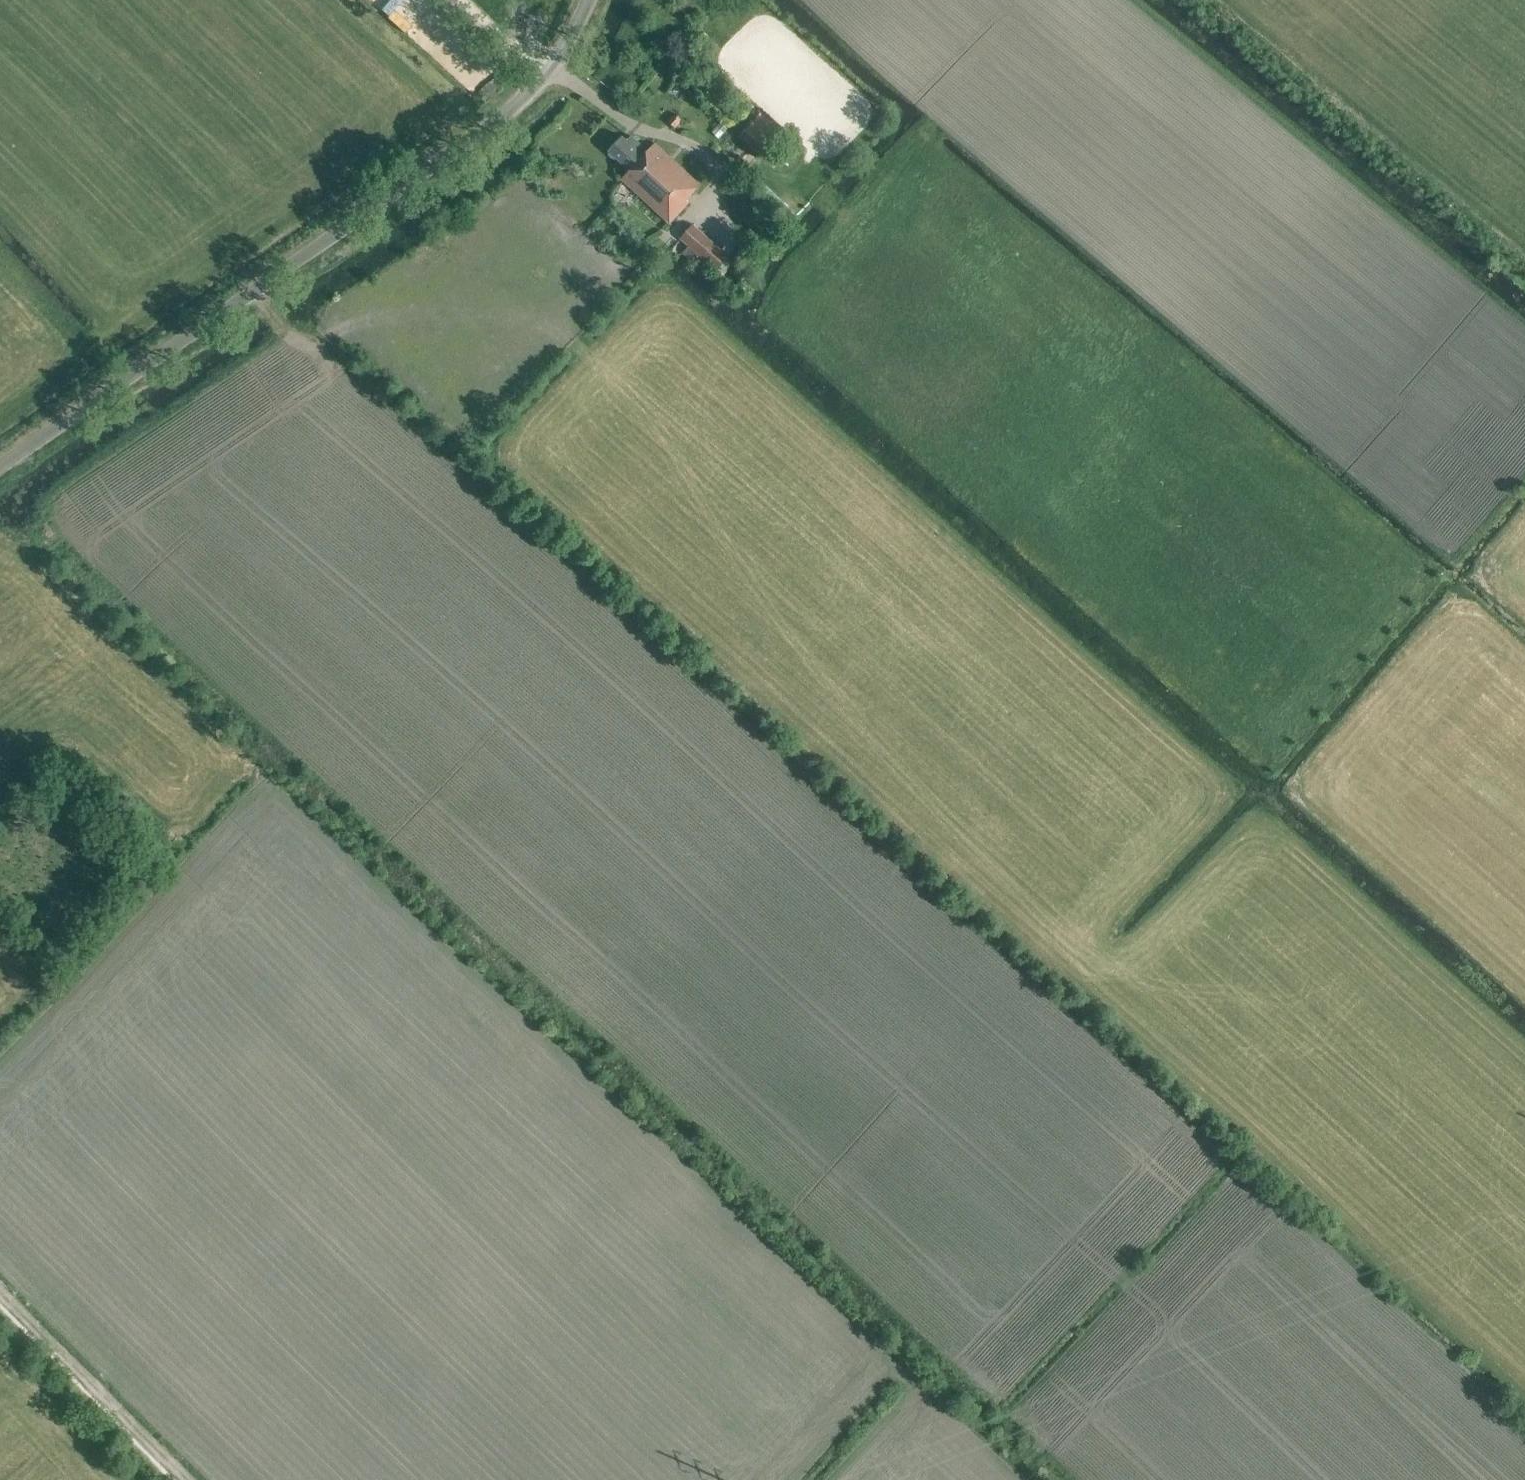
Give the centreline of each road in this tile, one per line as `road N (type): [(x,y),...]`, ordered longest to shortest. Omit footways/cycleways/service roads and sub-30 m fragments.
road 1 (unclassified): [(0,462),(511,108),(553,64),(586,0)]
road 2 (track): [(0,1291),(188,1479)]
road 3 (track): [(553,64),(621,118),(709,151),(717,184),(708,219)]

